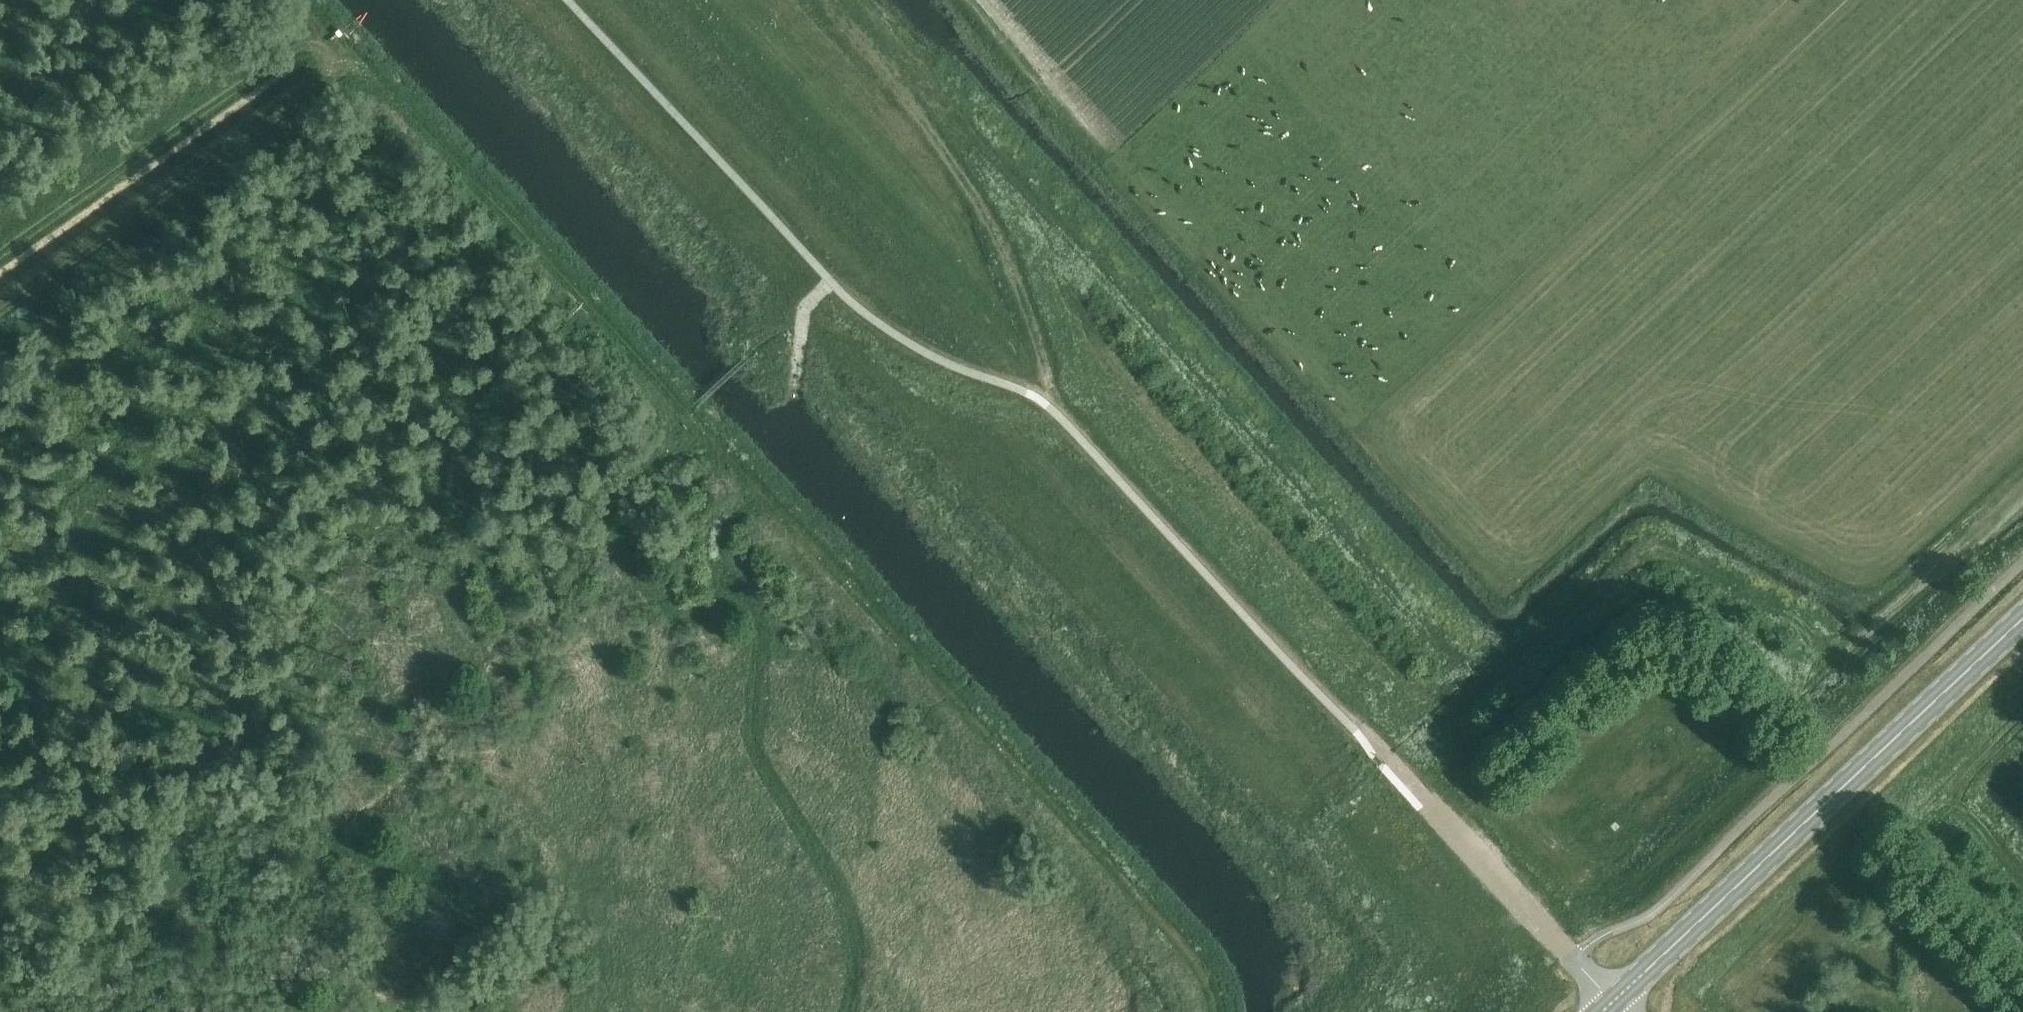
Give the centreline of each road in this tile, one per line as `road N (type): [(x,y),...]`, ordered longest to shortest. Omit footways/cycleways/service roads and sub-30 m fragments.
road 1 (secondary): [(1614,1004),(2022,618)]
road 2 (unclassified): [(1614,1004),(1386,761)]

